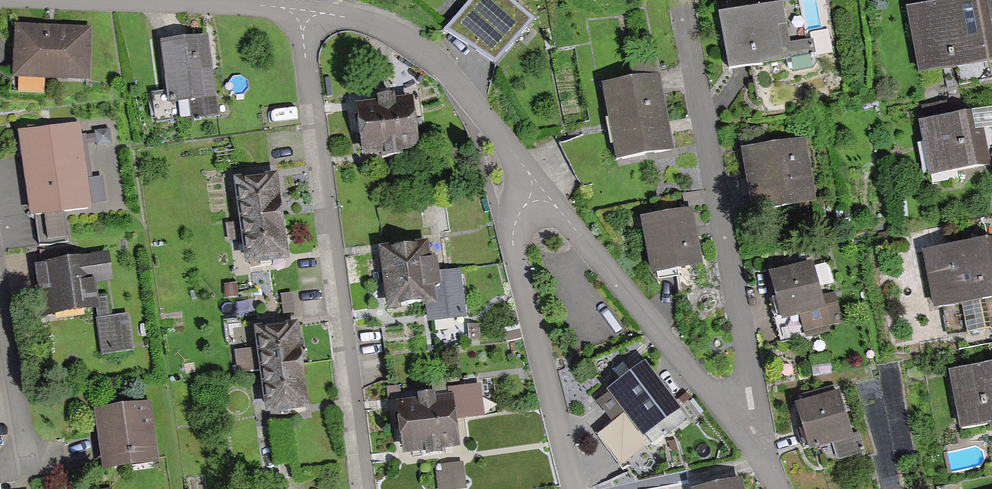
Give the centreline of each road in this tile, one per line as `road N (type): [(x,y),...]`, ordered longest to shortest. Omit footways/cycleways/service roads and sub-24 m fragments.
road 1 (residential): [(304,10),(361,488)]
road 2 (residential): [(737,423),(751,387),(678,0)]
road 3 (residential): [(521,173),(639,296),(737,423)]
road 4 (residential): [(521,173),(512,223),(575,488)]
road 5 (residential): [(304,10),(363,20),(401,37),(436,63),(521,173)]
road 6 (residential): [(0,306),(26,460)]

